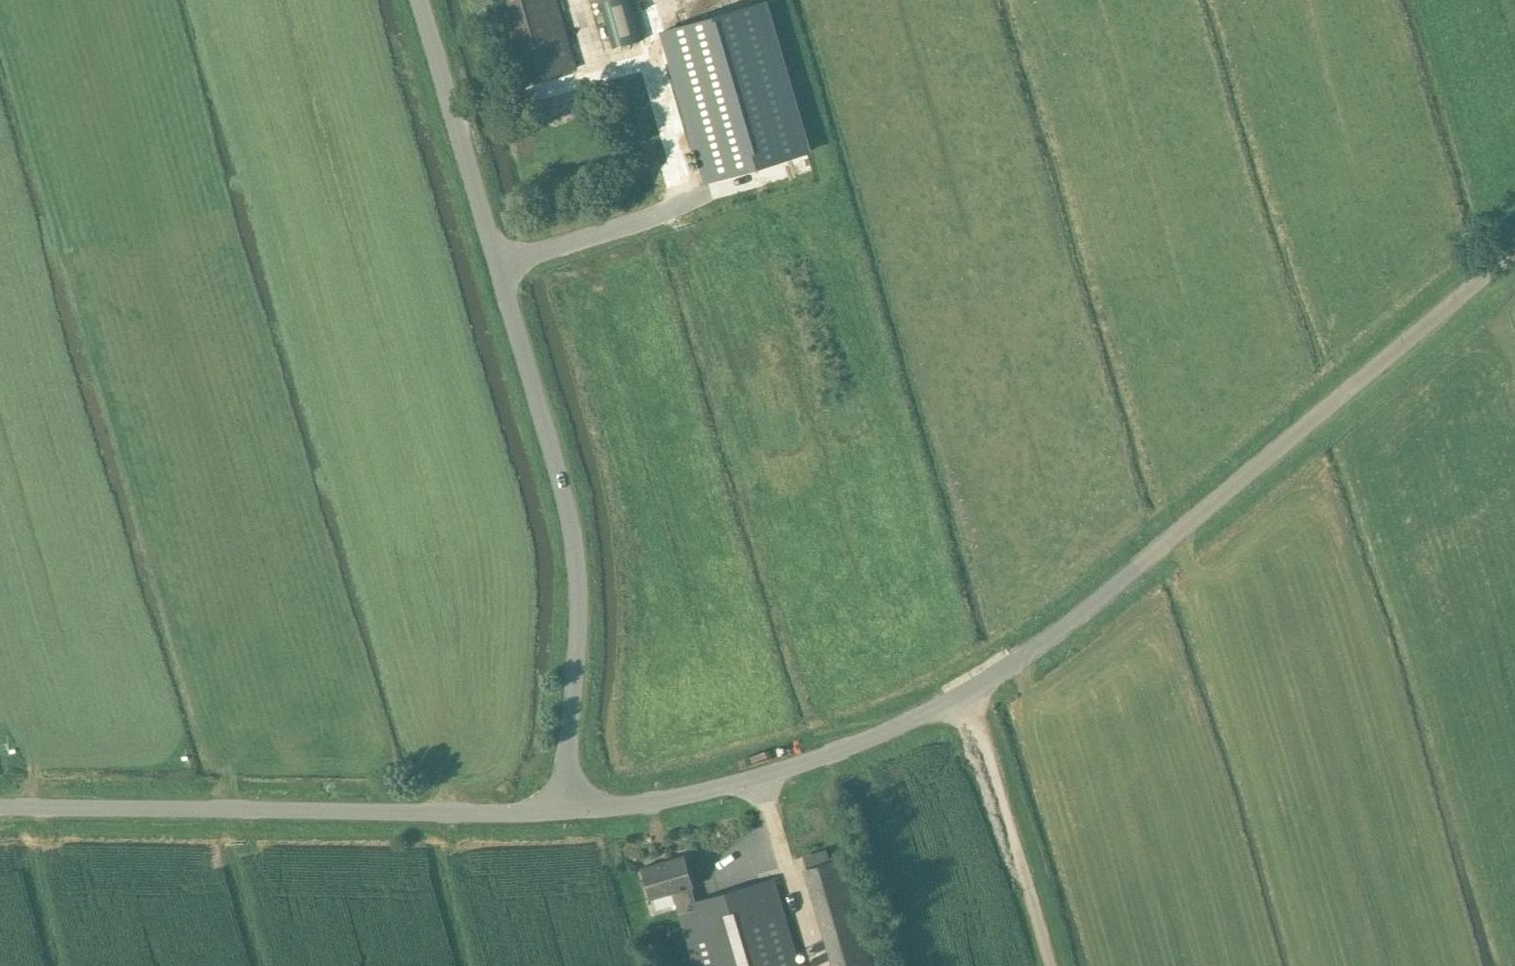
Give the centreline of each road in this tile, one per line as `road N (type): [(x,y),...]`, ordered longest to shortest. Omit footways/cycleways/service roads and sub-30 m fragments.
road 1 (unclassified): [(568,809),(643,804),(751,781),(852,747),(966,696),(1053,635),(1514,250)]
road 2 (unclassified): [(568,809),(578,580),(567,509),(419,0)]
road 3 (unclassified): [(0,807),(568,809)]

